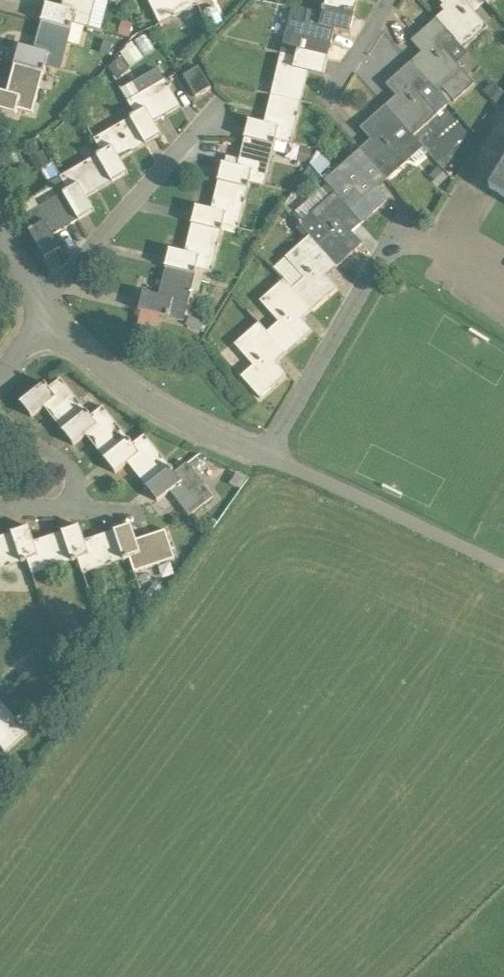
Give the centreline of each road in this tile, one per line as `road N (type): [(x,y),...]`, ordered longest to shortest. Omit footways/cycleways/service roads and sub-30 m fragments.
road 1 (residential): [(43,304),(219,102)]
road 2 (unclassified): [(266,455),(400,229)]
road 3 (residential): [(48,313),(198,429),(266,455)]
road 4 (unclassified): [(266,455),(503,566)]
road 5 (residential): [(393,0),(324,109)]
road 6 (residential): [(75,508),(73,482),(59,462),(0,420)]

